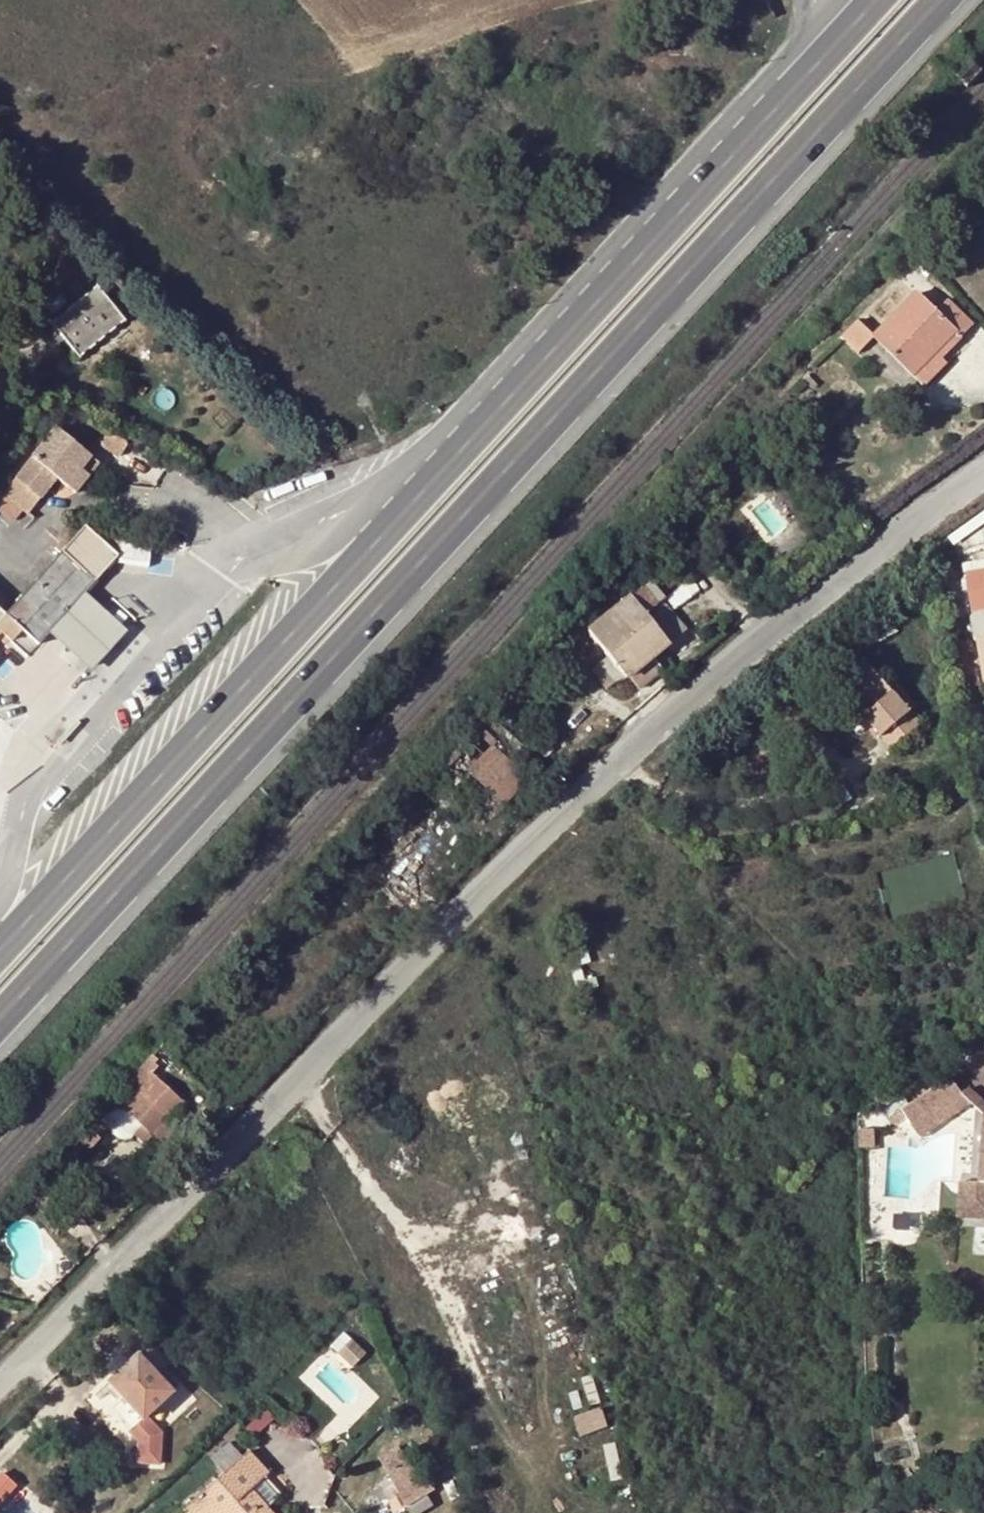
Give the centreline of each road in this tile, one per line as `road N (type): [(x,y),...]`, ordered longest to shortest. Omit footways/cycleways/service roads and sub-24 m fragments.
road 1 (trunk): [(0,1043),(961,0)]
road 2 (unclassified): [(0,1392),(434,950),(674,731),(983,488)]
road 3 (trunk): [(857,0),(0,935)]

